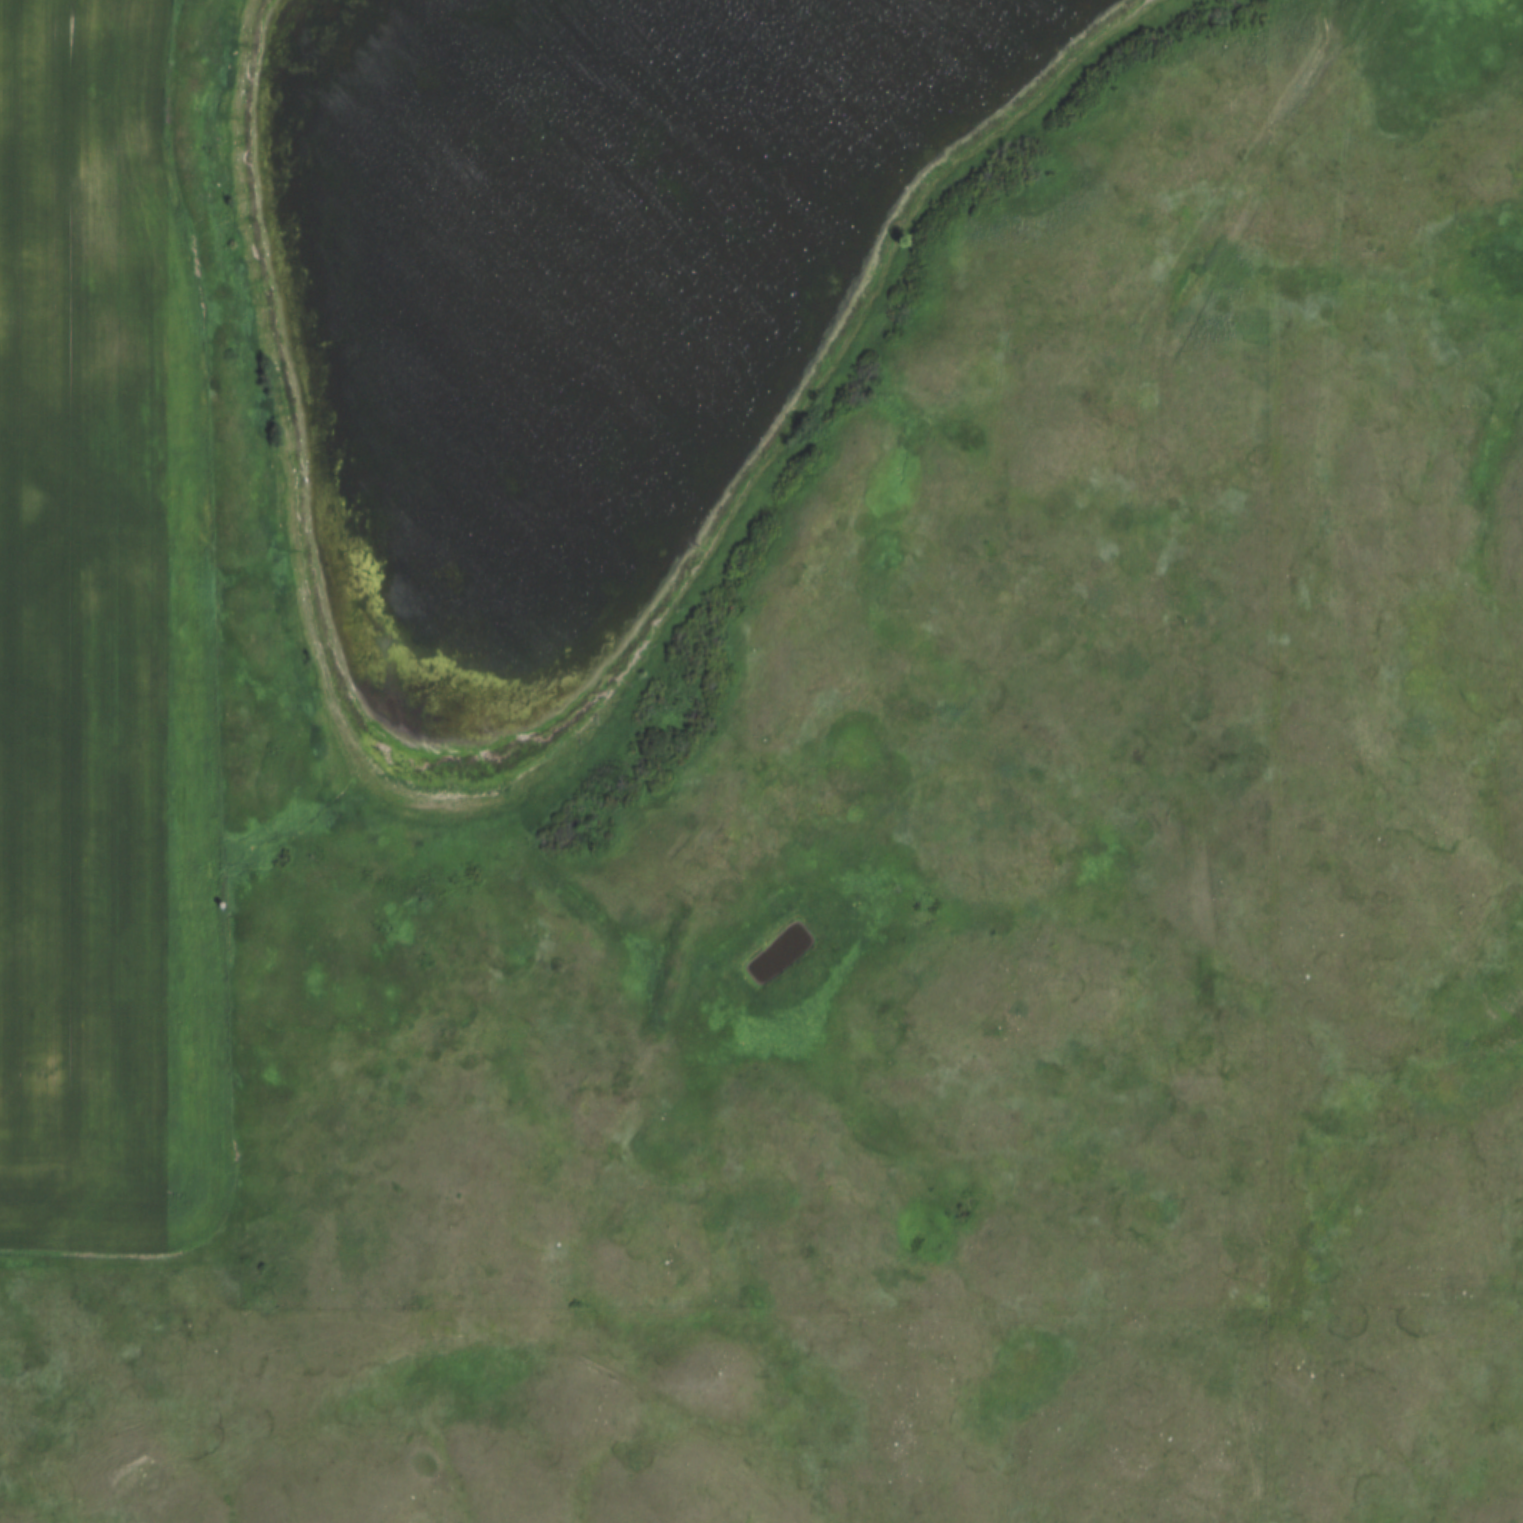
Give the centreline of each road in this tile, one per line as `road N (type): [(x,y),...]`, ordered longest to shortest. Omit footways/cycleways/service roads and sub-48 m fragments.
road 1 (track): [(1277,1522),(1276,176),(1282,134),(1363,0)]
road 2 (residential): [(1522,1299),(1276,1301)]

